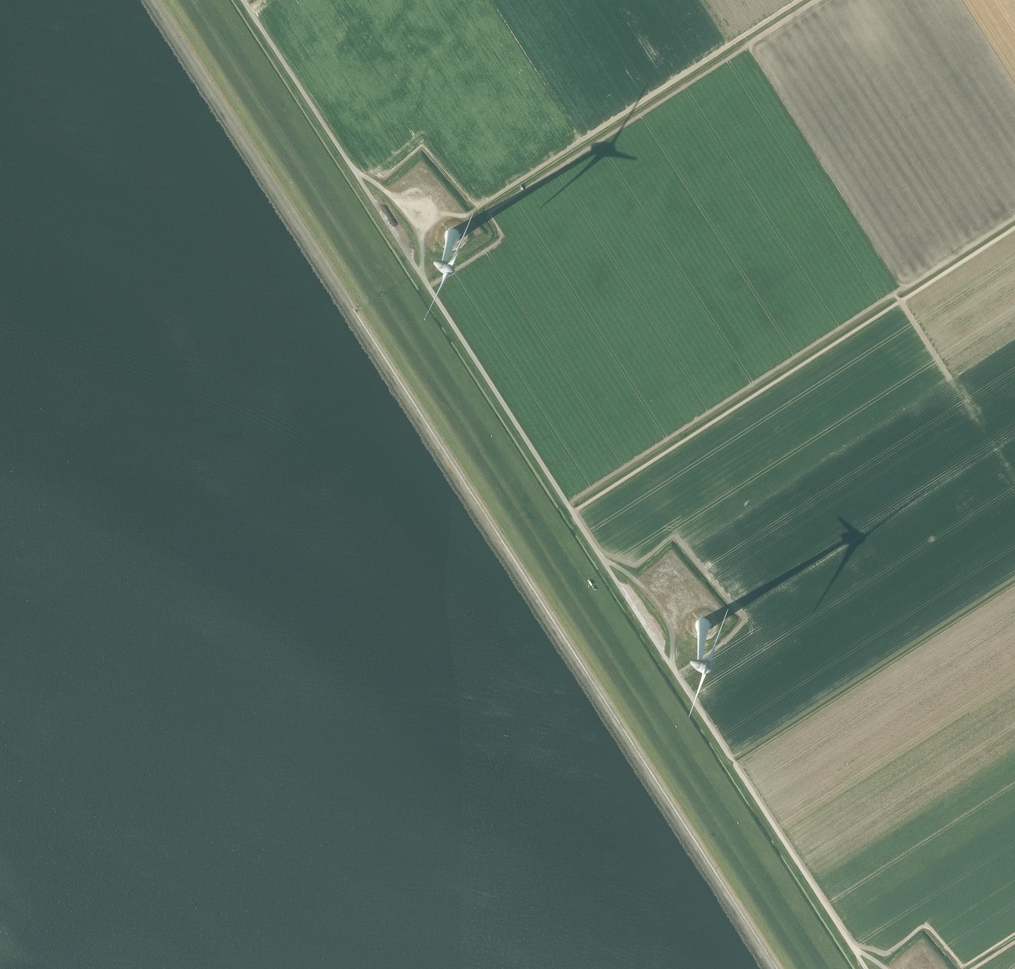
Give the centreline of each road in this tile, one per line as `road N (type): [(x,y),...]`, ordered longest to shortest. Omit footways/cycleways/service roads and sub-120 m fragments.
road 1 (unclassified): [(358,312),(780,968)]
road 2 (unclassified): [(358,312),(157,0)]

